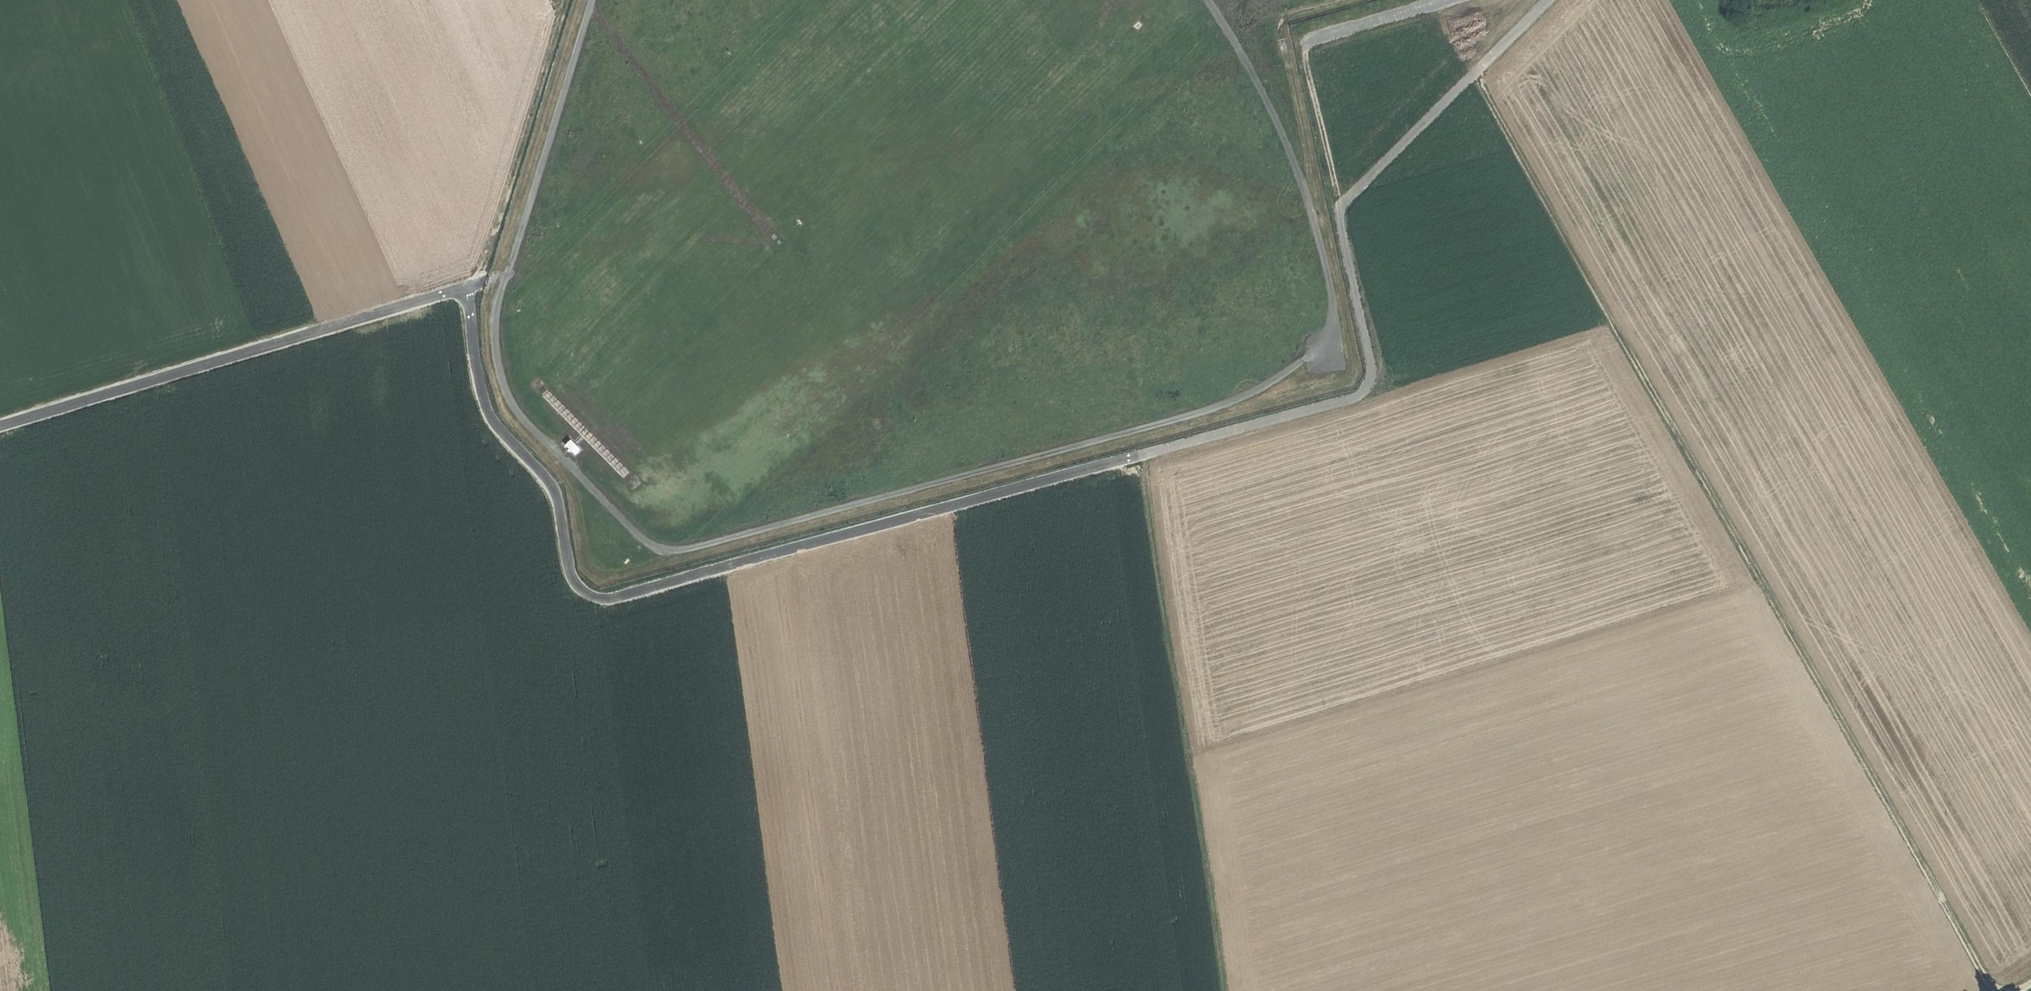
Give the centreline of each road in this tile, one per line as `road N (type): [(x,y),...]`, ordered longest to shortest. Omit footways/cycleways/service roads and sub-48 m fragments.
road 1 (track): [(1475,74),(1995,990)]
road 2 (unclassified): [(1141,456),(1364,393),(1373,373),(1339,206)]
road 3 (track): [(461,288),(478,283),(567,0)]
road 4 (unclassified): [(1548,0),(1339,206)]
road 5 (track): [(1339,206),(1304,47)]
road 6 (unclassified): [(1447,0),(1304,47)]

